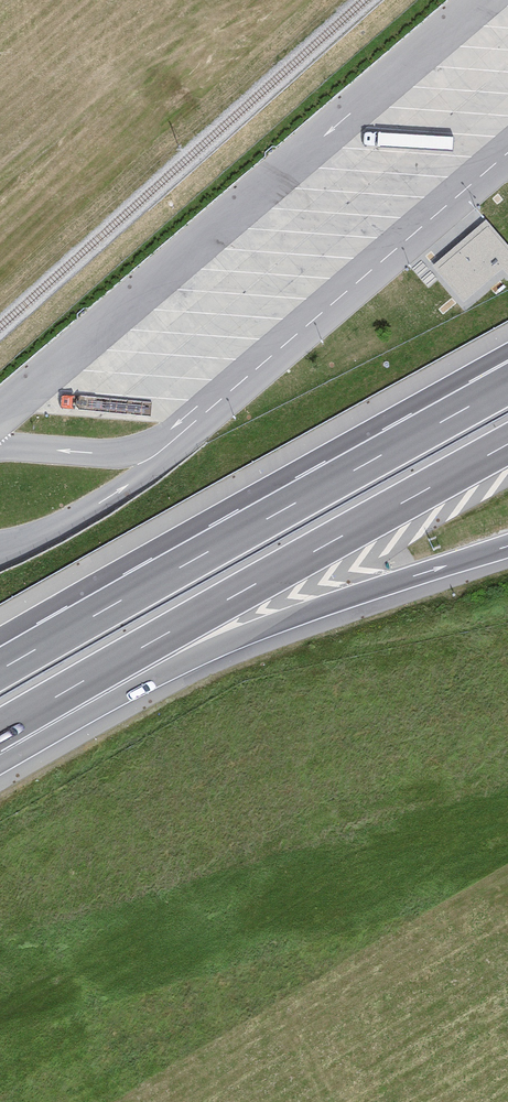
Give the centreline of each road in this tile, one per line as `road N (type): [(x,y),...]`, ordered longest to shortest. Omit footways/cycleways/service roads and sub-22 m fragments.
road 1 (motorway): [(9,725),(507,445)]
road 2 (motorway): [(479,400),(0,669)]
road 3 (motorway): [(9,725),(393,584)]

